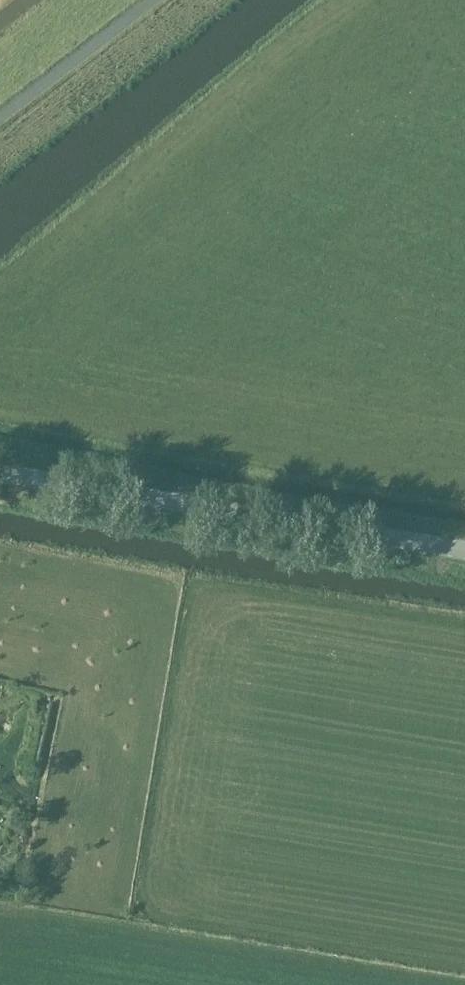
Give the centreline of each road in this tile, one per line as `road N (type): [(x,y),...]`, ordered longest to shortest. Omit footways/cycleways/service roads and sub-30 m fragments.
road 1 (tertiary): [(464,553),(0,474)]
road 2 (unclassified): [(0,120),(152,0)]

